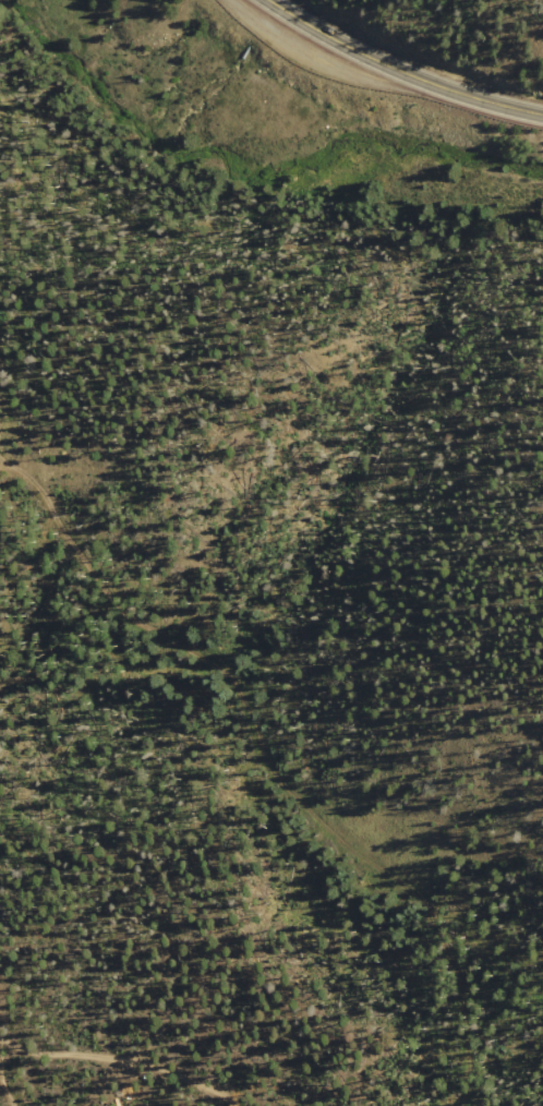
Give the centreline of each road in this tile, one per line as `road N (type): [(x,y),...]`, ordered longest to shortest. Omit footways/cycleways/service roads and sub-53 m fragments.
road 1 (track): [(0,449),(153,672),(441,929),(509,1105)]
road 2 (secondary): [(271,0),(409,72),(542,115)]
road 3 (track): [(0,1040),(229,1086),(248,1105)]

